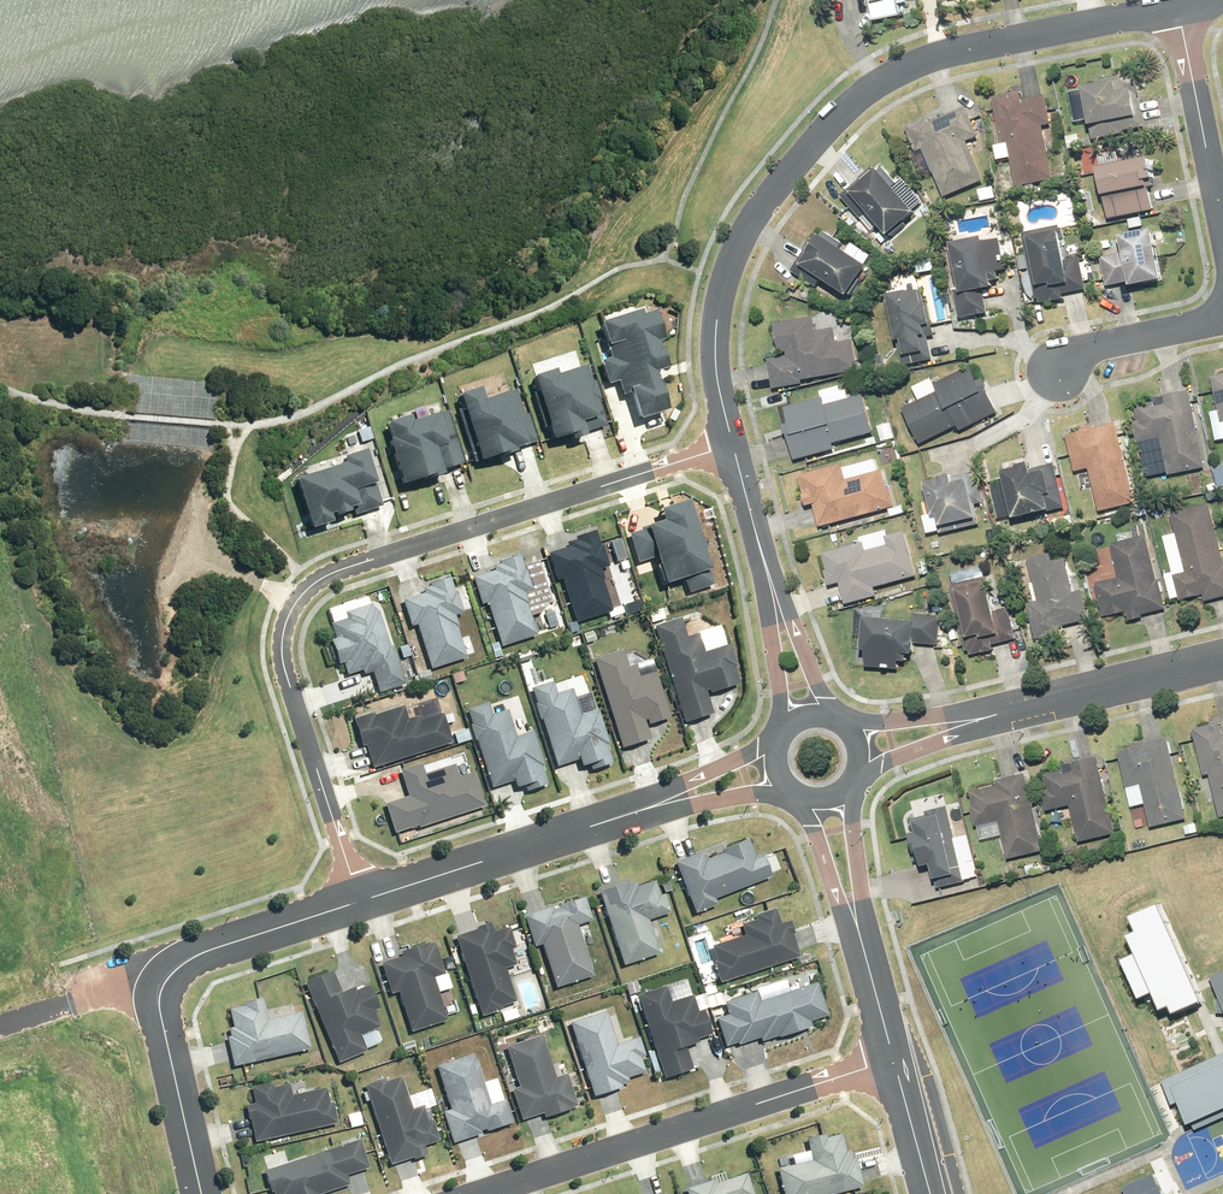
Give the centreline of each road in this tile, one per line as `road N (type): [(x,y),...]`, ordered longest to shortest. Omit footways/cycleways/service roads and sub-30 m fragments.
road 1 (residential): [(358,900),(283,666),(286,621),(302,594),(331,574),(734,446)]
road 2 (residential): [(734,446),(716,355),(727,277),(761,209),(831,127),(876,85),(925,58),(1173,7)]
road 3 (residential): [(490,1193),(896,1062)]
road 4 (residential): [(648,807),(358,900)]
road 5 (residential): [(201,1193),(158,1004),(169,977),(197,956)]
road 6 (residential): [(1173,7),(1222,240)]
road 7 (residential): [(1222,661),(997,715)]
road 8 (residential): [(1059,369),(1081,351),(1222,320)]
road 9 (residential): [(358,900),(197,956)]
road 10 (residential): [(777,610),(734,446)]
road 11 (residential): [(997,715),(848,780)]
road 12 (residential): [(838,724),(997,715)]
road 13 (residential): [(857,925),(792,788)]
road 14 (residential): [(648,807),(781,737)]
road 15 (residential): [(848,780),(857,925)]
road 16 (residential): [(792,788),(648,807)]
road 17 (residential): [(857,925),(896,1062)]
road 18 (residential): [(896,1062),(931,1193)]
road 19 (residential): [(777,610),(838,724)]
road 20 (residential): [(781,737),(777,610)]
road 21 (residential): [(197,956),(79,998)]

